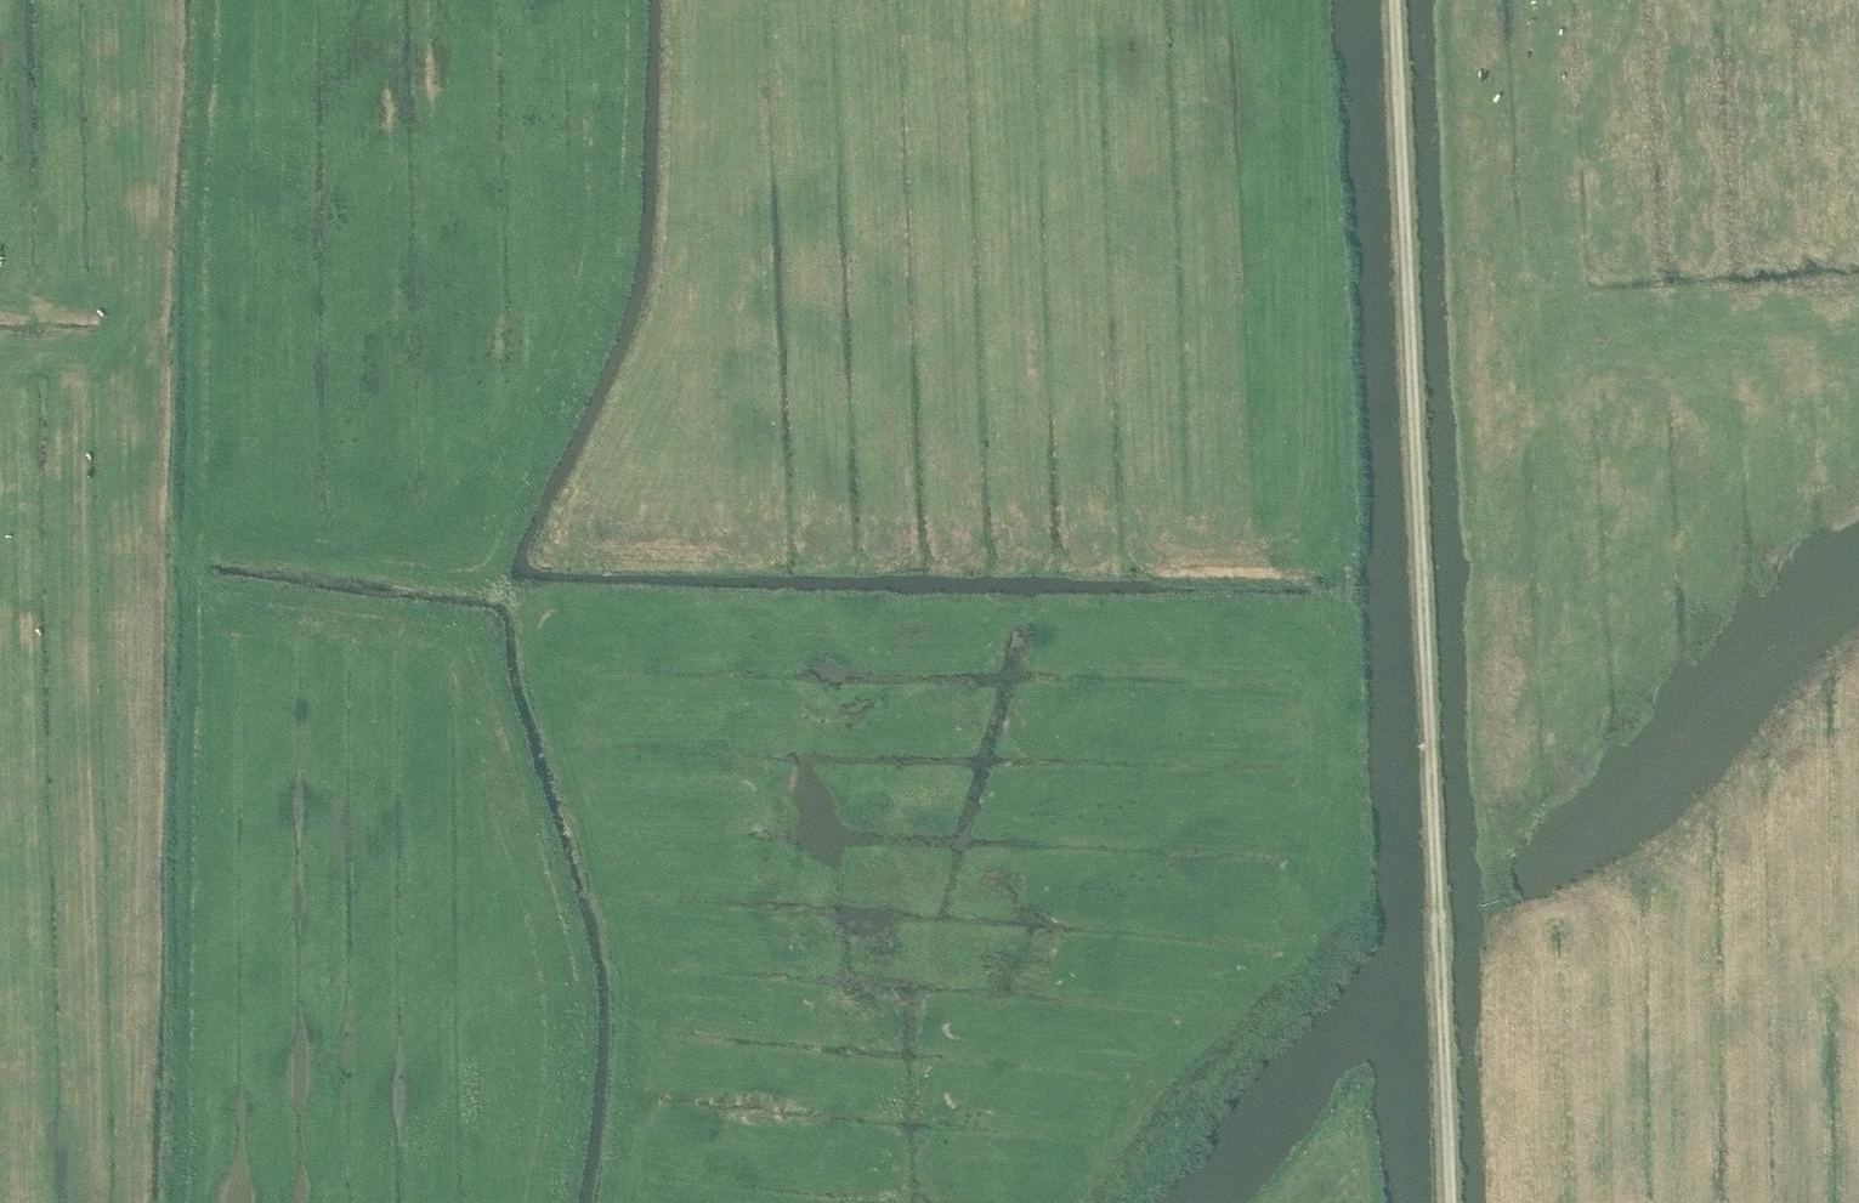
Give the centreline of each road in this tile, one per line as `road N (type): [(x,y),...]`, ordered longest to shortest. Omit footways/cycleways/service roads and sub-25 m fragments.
road 1 (track): [(1450,1202),(1394,0)]

